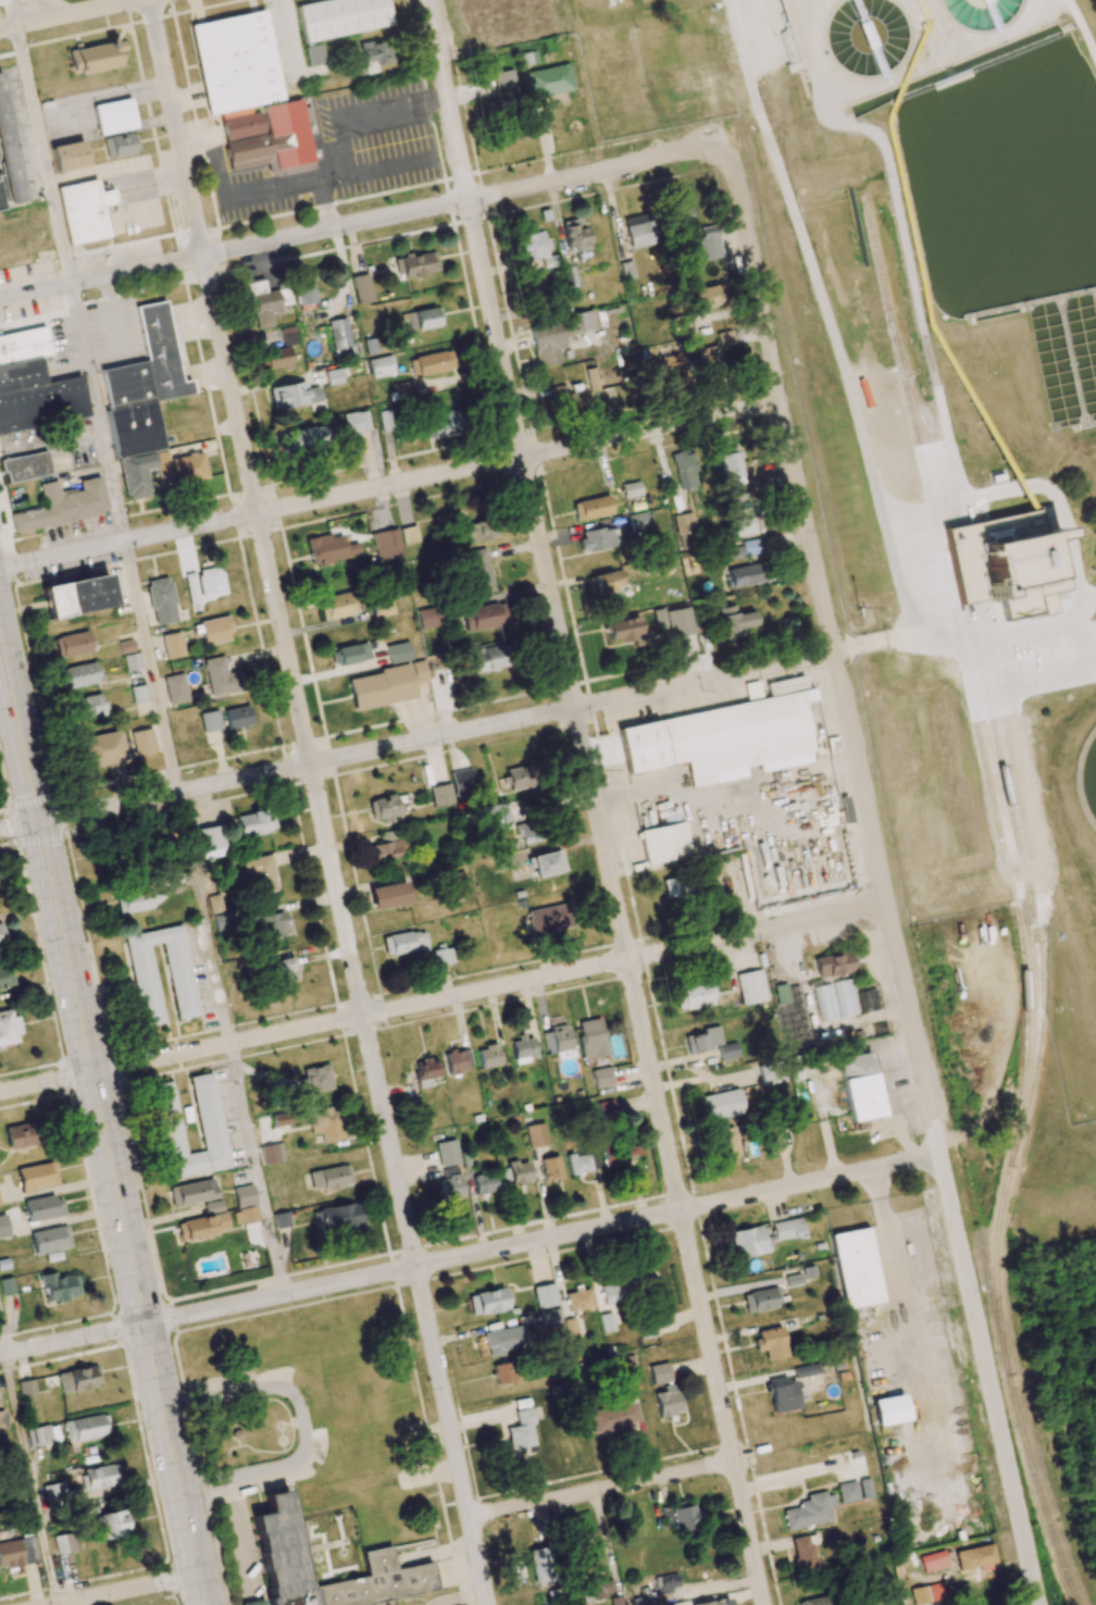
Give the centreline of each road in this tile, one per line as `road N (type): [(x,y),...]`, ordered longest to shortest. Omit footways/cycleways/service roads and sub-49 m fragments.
road 1 (residential): [(764,1604),(426,0)]
road 2 (residential): [(487,1604),(149,0)]
road 3 (residential): [(1036,1604),(733,177),(720,160)]
road 4 (residential): [(887,903),(91,1073)]
road 5 (residential): [(833,654),(39,822)]
road 6 (residential): [(937,1157),(145,1323)]
road 7 (primary): [(204,1604),(39,822)]
road 8 (residential): [(779,403),(0,568)]
road 9 (residential): [(720,160),(672,155),(0,300)]
road 10 (residential): [(734,1463),(469,1519)]
road 11 (primary): [(39,822),(0,633)]
road 12 (residential): [(145,1323),(0,1355)]
road 13 (residential): [(139,0),(0,29)]
road 14 (residential): [(198,1576),(60,1604)]

